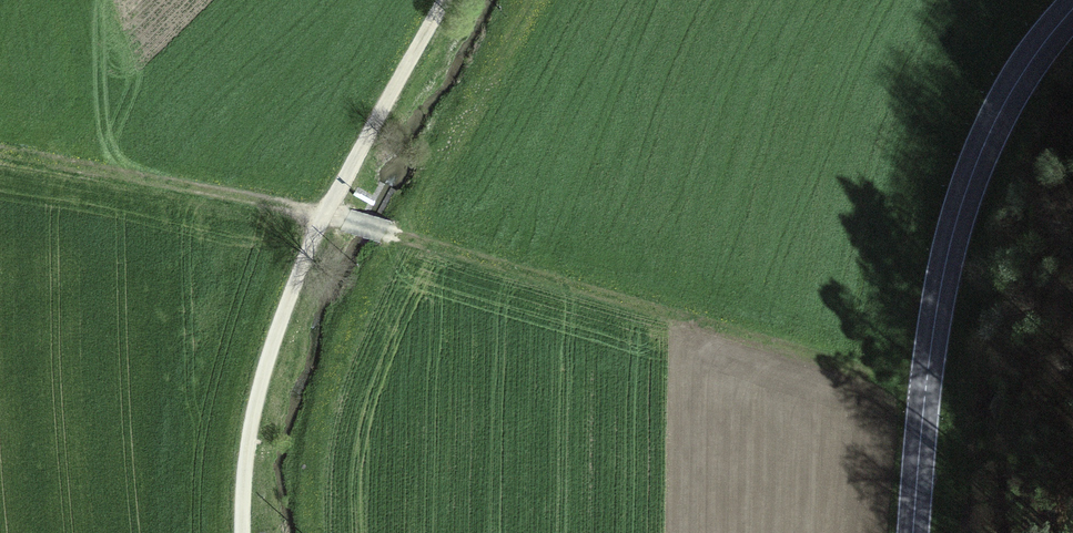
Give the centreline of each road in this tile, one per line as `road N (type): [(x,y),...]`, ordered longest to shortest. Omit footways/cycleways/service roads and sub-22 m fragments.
road 1 (track): [(0,144),(345,219),(390,218),(861,364)]
road 2 (track): [(243,532),(256,405),(273,337),(322,214),(447,0)]
road 3 (secondary): [(917,532),(926,413),(974,188),(1026,66),(1072,17)]

